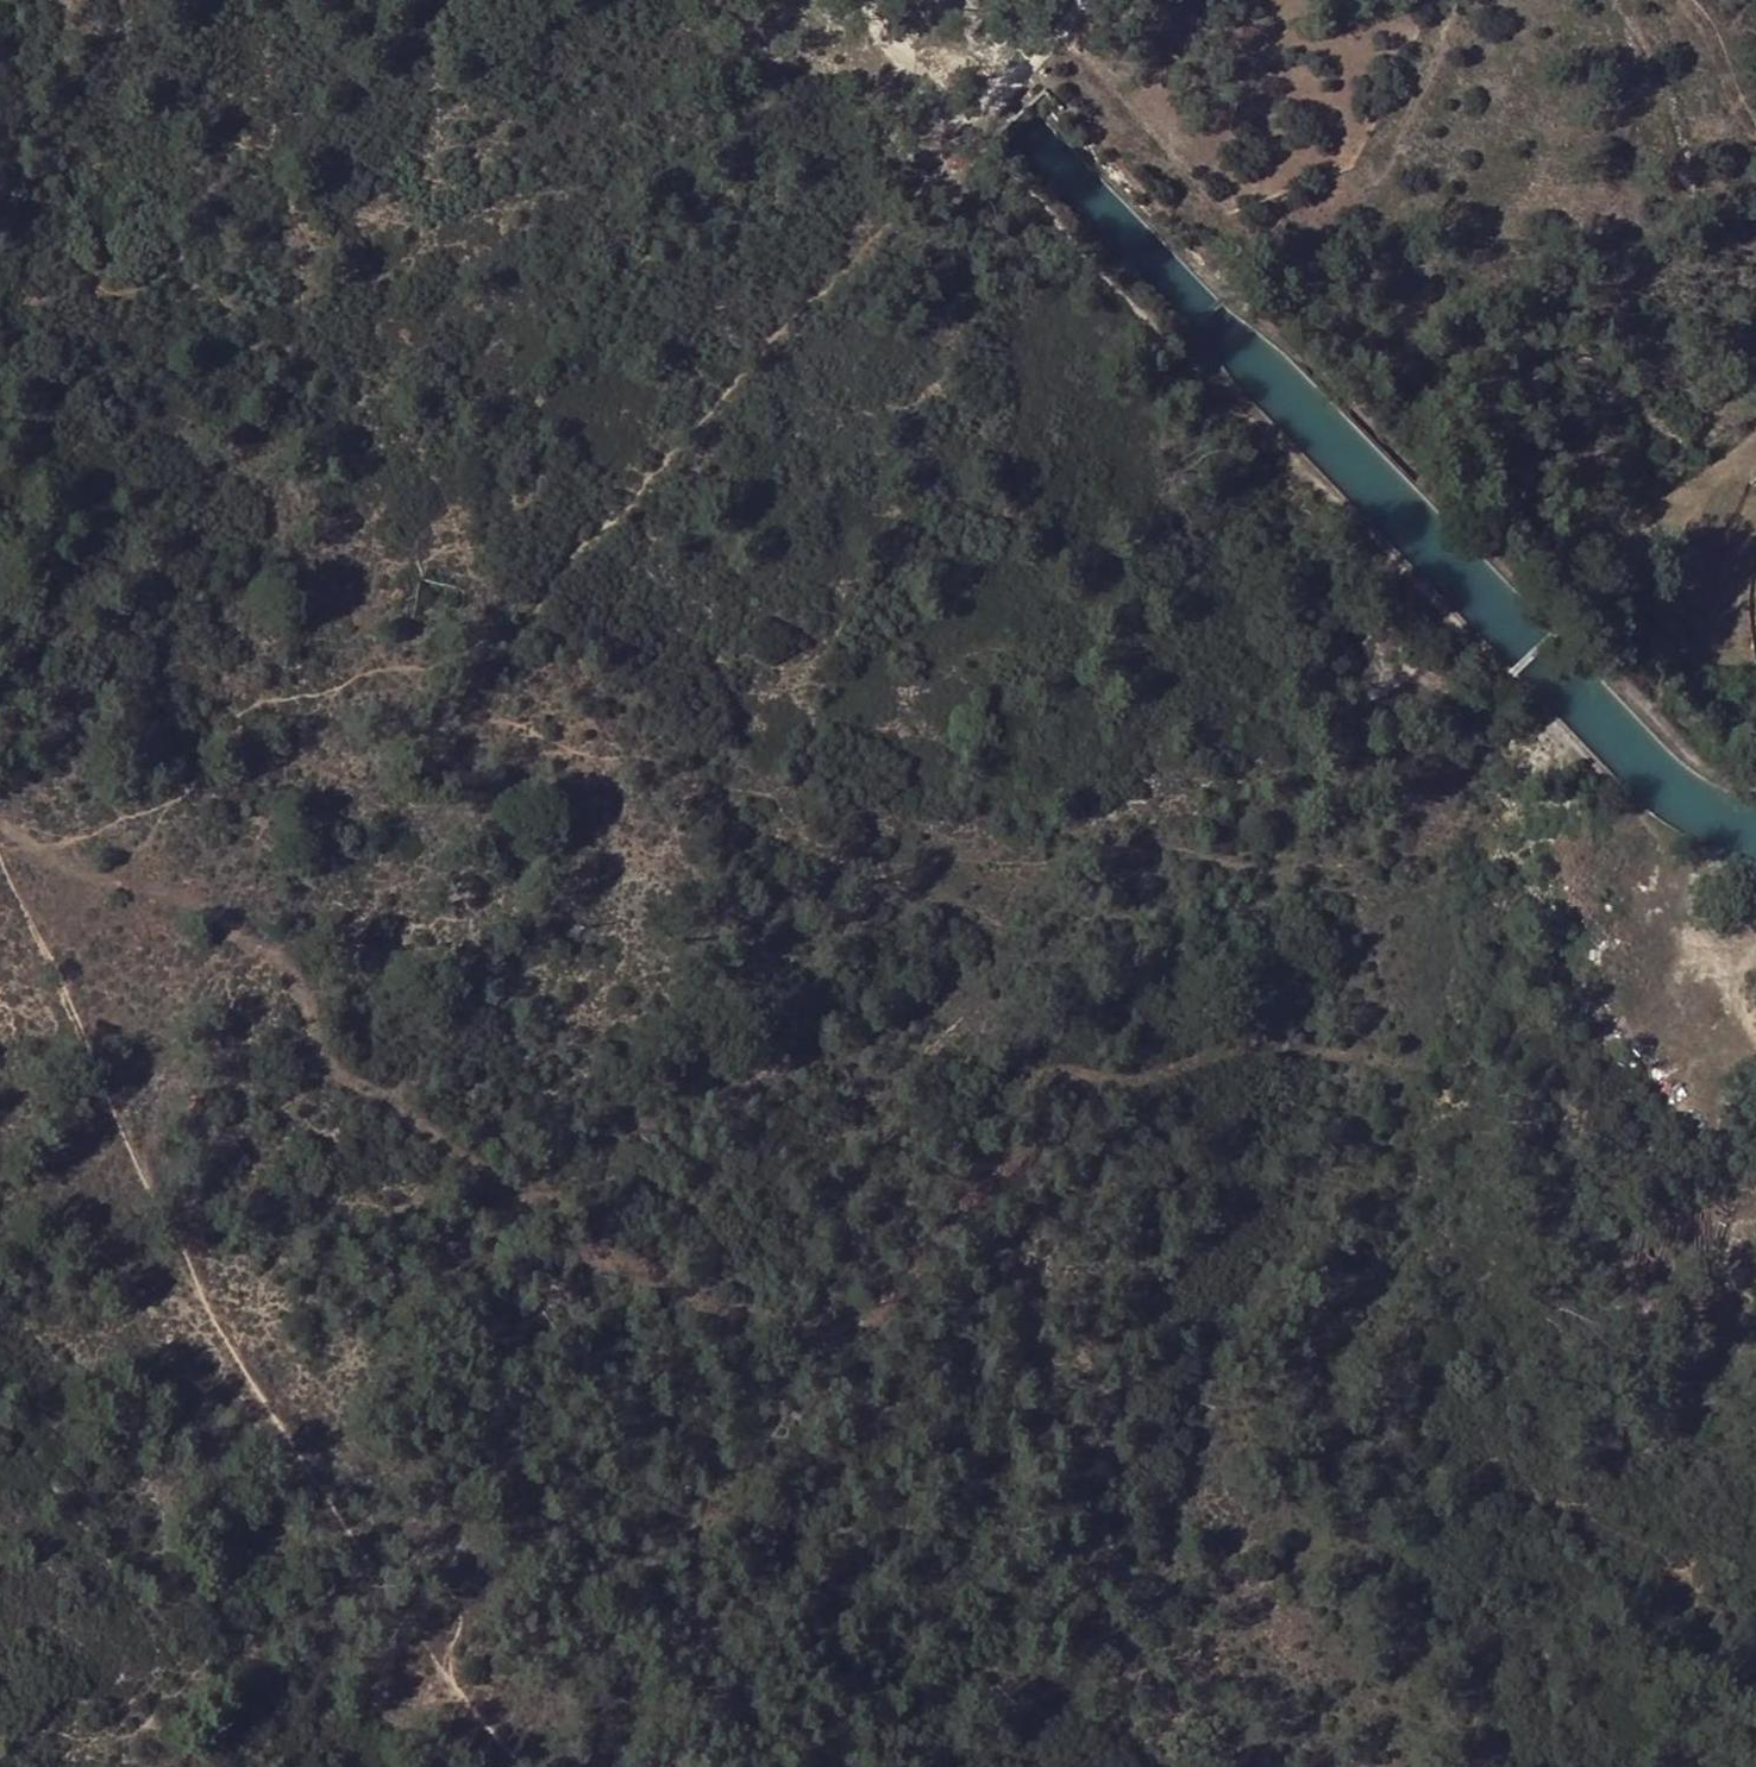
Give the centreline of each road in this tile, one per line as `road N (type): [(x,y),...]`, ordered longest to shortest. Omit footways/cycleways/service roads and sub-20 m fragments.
road 1 (track): [(1083,0),(963,133)]
road 2 (track): [(1712,875),(1702,902),(1707,925),(1755,1032)]

